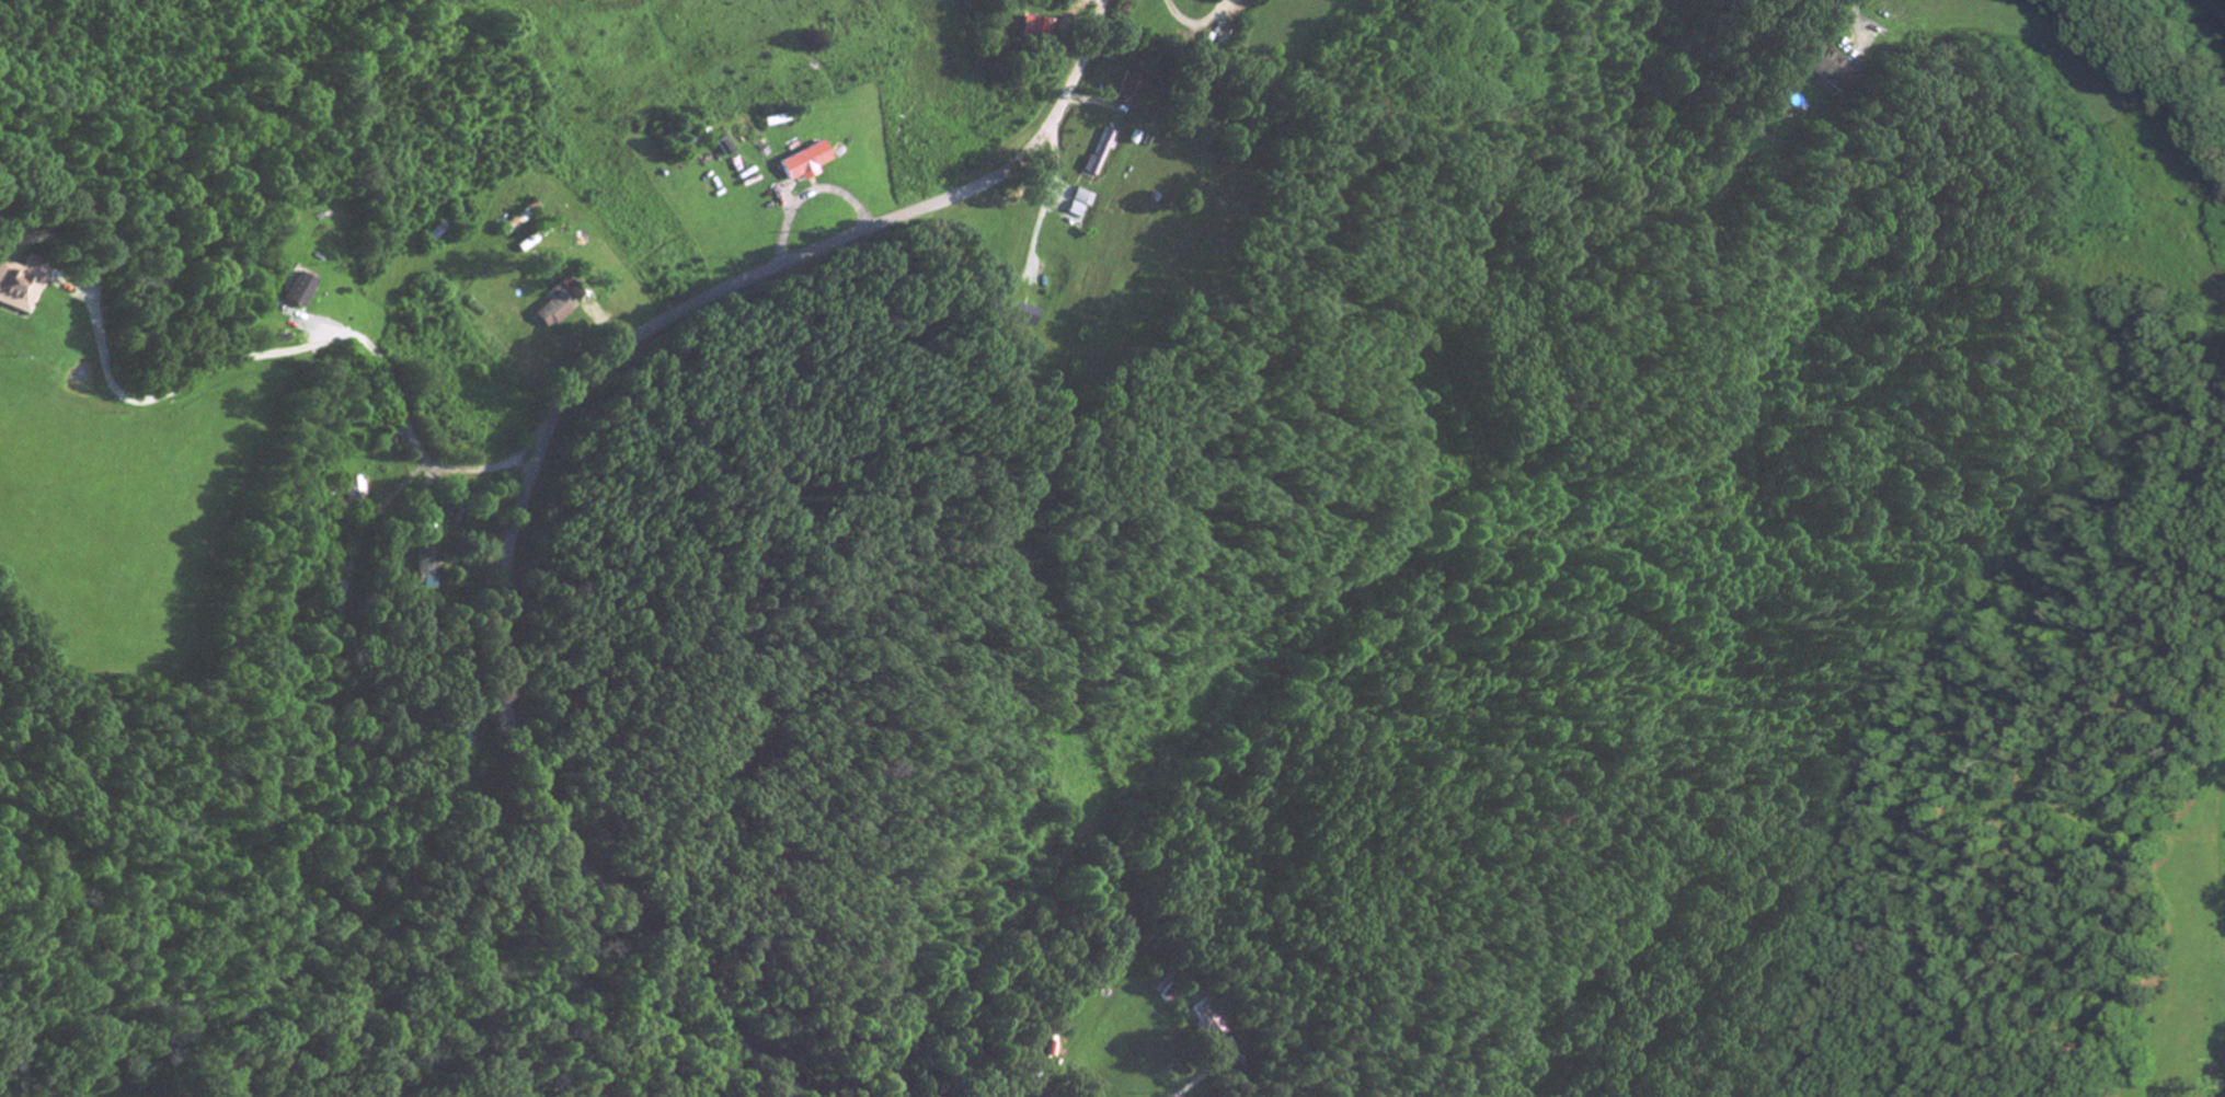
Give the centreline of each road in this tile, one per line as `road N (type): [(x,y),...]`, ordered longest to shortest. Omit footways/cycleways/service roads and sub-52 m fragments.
road 1 (tertiary): [(797,1096),(590,878),(562,835),(514,709),(506,617),(514,545),(559,415),(601,365),(714,297),(1009,171),(1064,108),(1108,0)]
road 2 (residential): [(554,427),(507,467),(436,464),(420,446),(383,359),(366,343),(326,332)]

